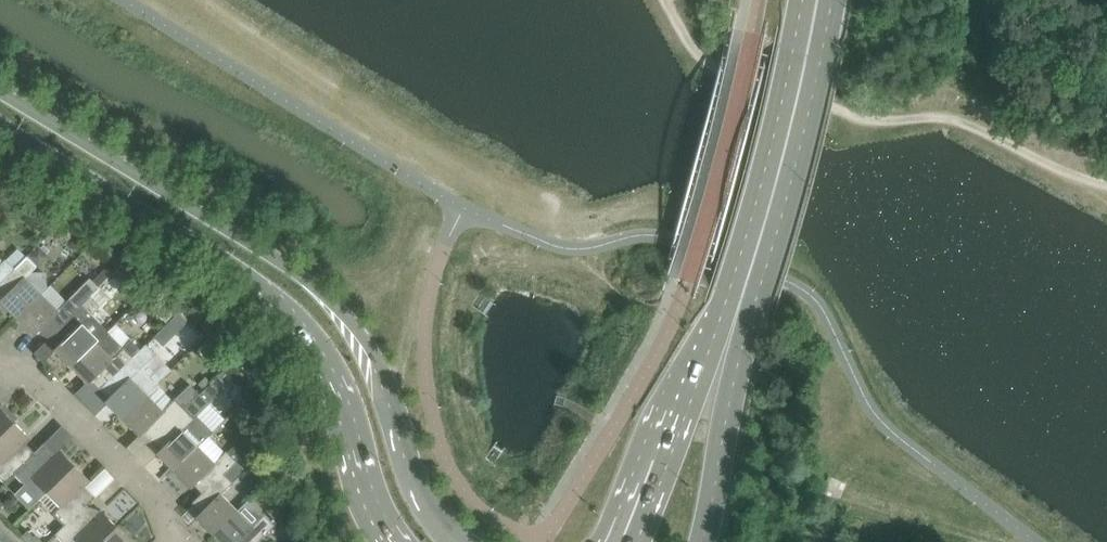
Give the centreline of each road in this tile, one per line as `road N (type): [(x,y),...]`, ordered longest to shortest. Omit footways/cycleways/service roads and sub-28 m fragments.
road 1 (tertiary): [(454,541),(410,480),(373,354),(344,314),(265,253),(0,92)]
road 2 (tertiary): [(0,129),(201,249),(294,327),(327,375),(367,494),(393,541)]
road 3 (secondary): [(801,0),(733,279),(635,541)]
road 4 (secondary): [(703,541),(733,382),(790,184),(831,0)]
road 5 (track): [(666,0),(692,47),(722,75),(878,124),(956,118),(1106,187)]
road 6 (unclassified): [(176,541),(174,516),(34,377),(0,366)]

